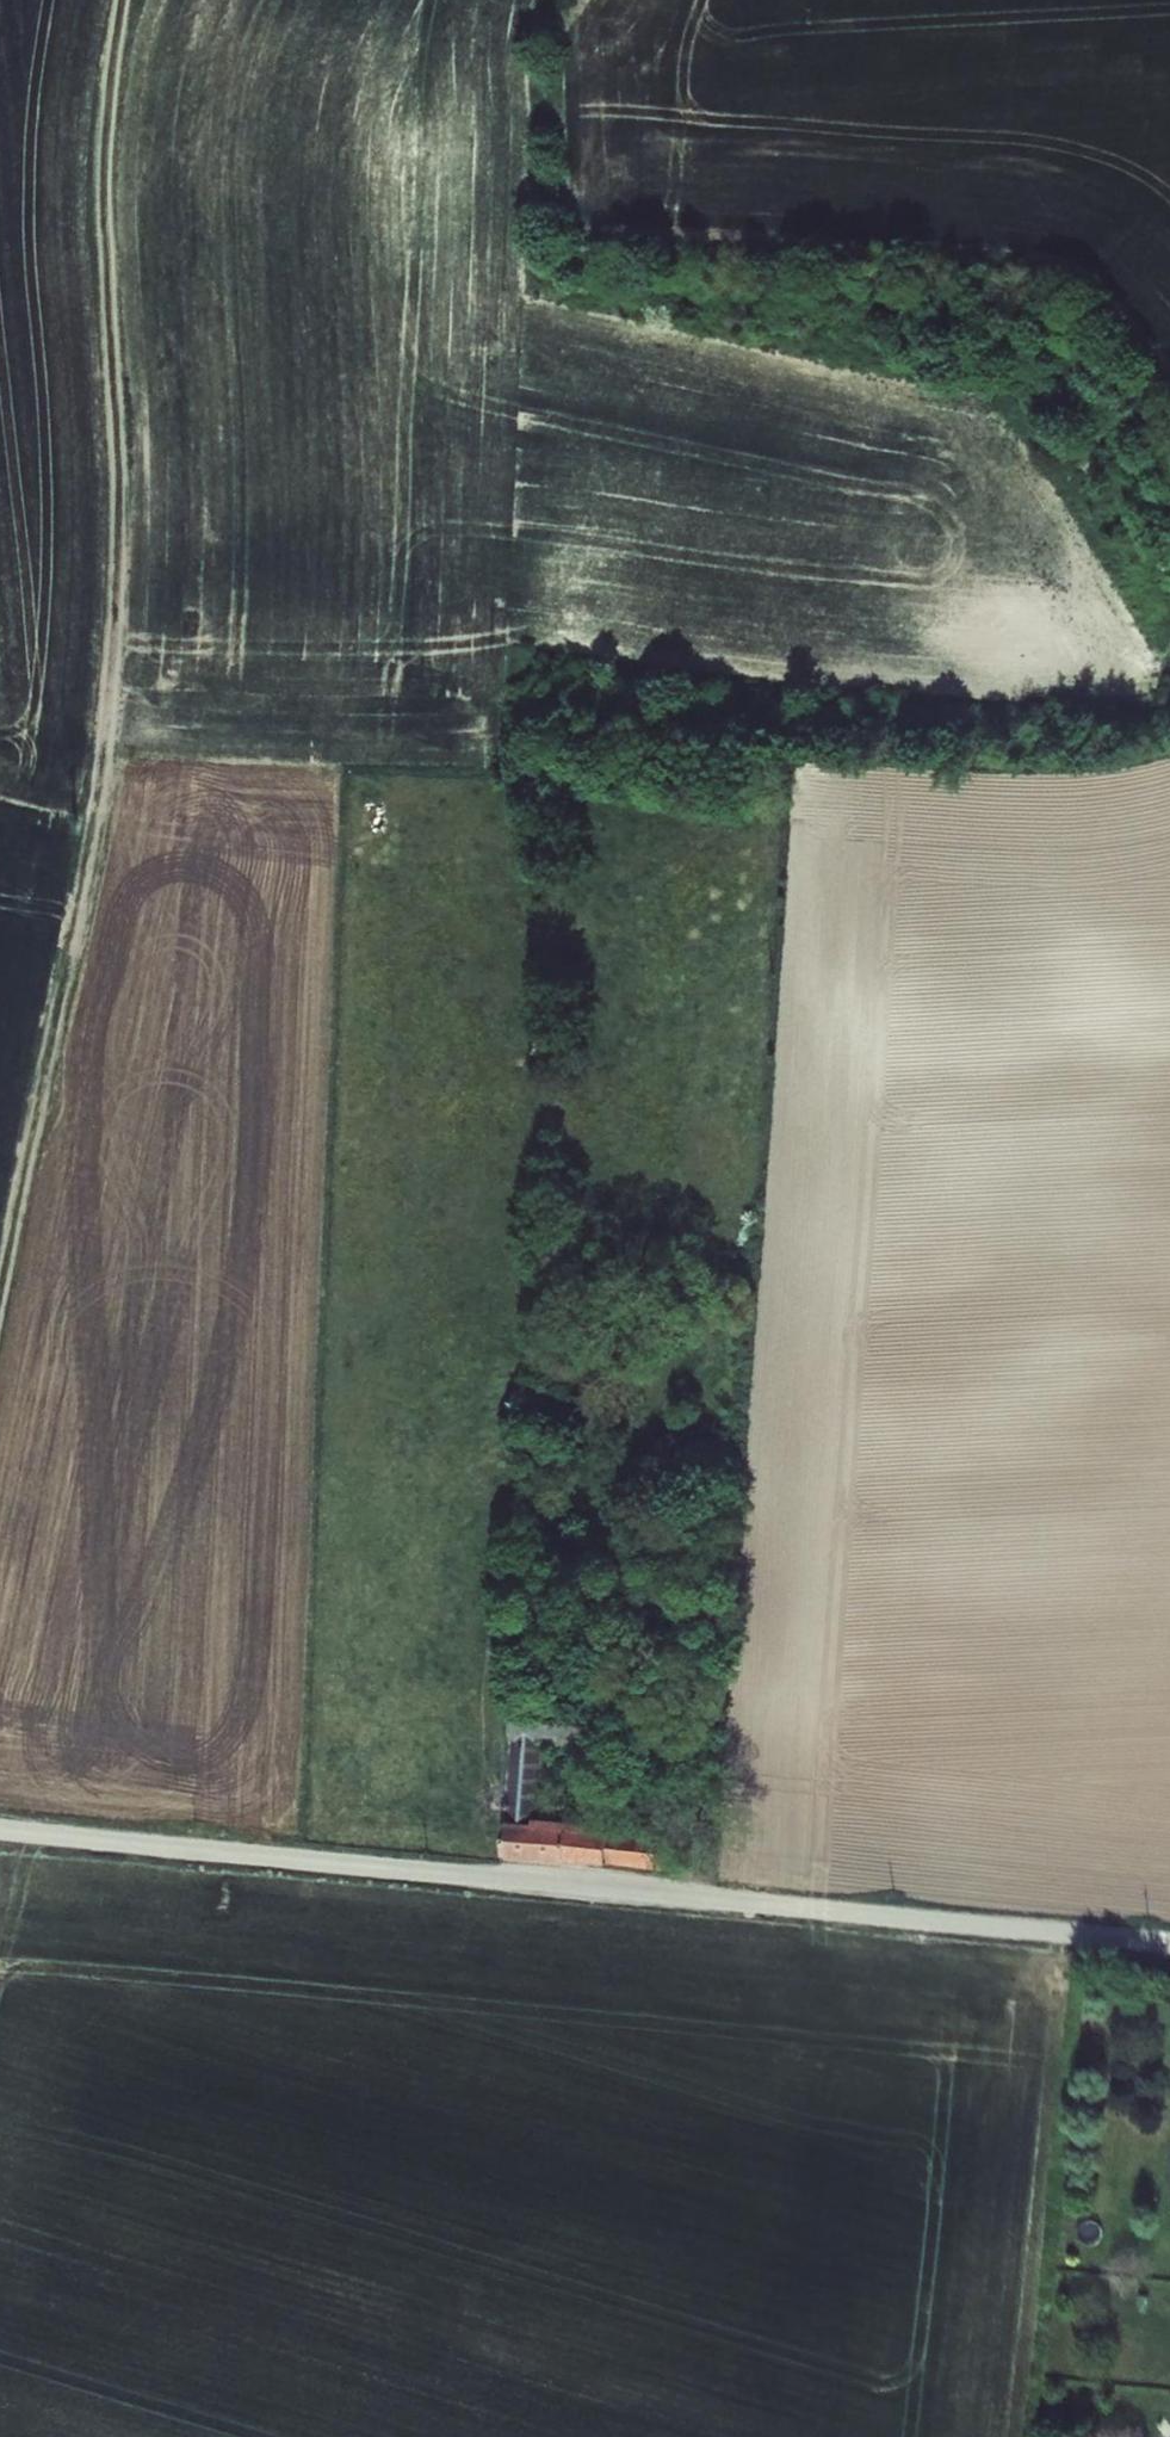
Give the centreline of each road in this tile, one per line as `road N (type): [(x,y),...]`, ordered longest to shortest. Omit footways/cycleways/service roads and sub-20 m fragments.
road 1 (track): [(119,0),(103,125),(119,430),(110,719),(0,1282)]
road 2 (residential): [(0,1832),(1169,1939)]

